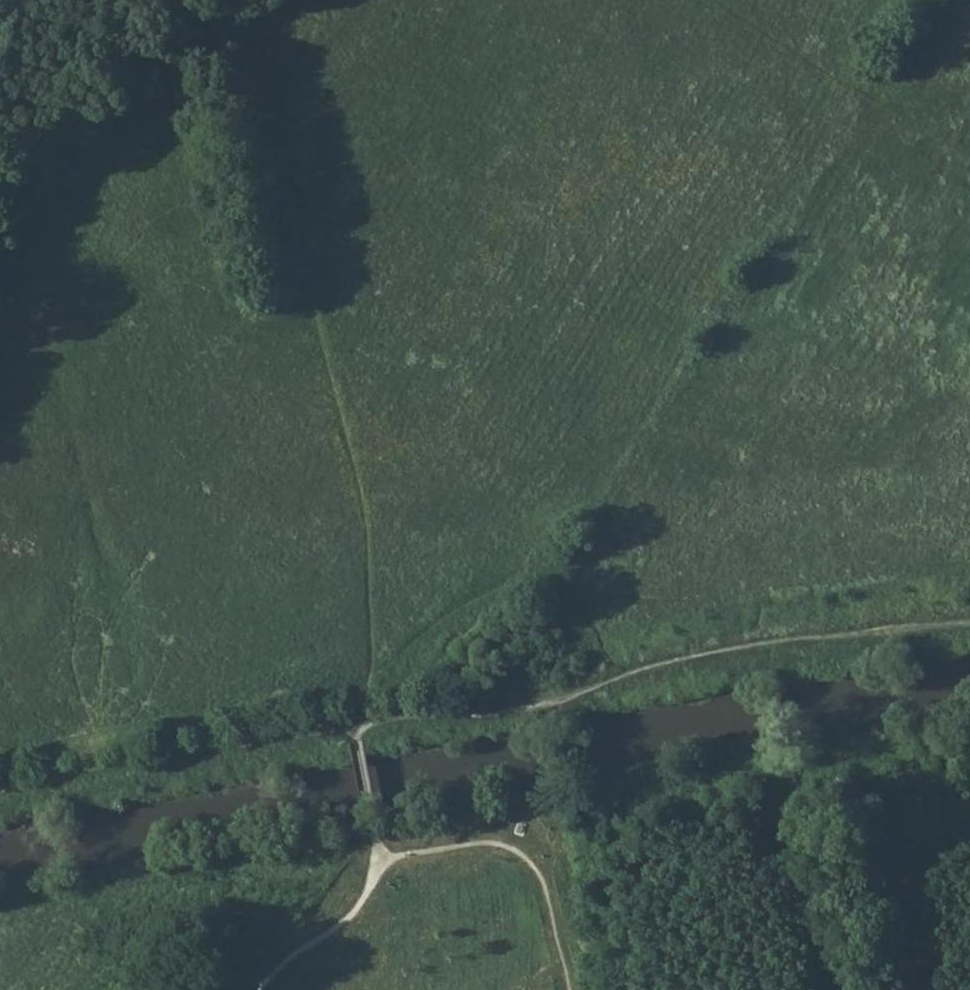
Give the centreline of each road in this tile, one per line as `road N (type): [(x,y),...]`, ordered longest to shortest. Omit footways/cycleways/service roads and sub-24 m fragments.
road 1 (track): [(567,989),(544,883),(518,853),(482,842),(378,859)]
road 2 (track): [(378,859),(361,907),(259,989)]

